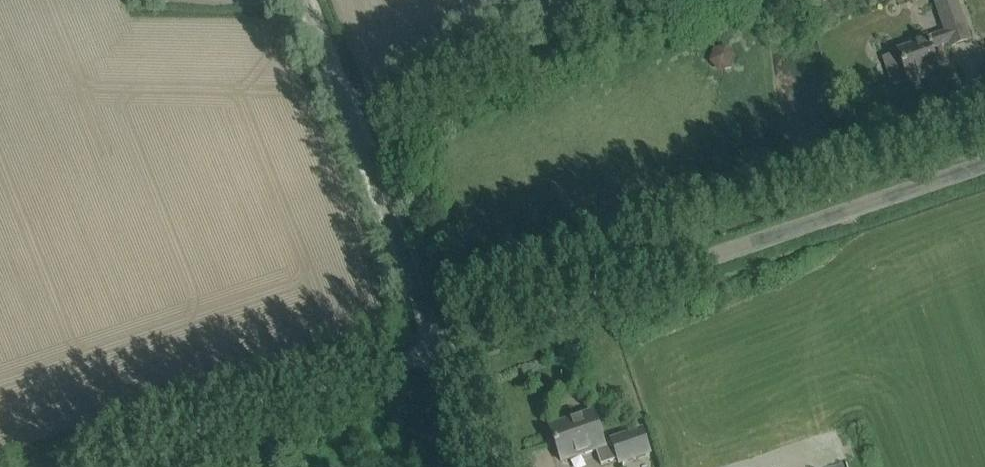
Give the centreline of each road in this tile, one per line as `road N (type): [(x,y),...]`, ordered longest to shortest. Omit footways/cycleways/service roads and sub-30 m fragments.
road 1 (unclassified): [(439,351),(984,159)]
road 2 (unclassified): [(439,351),(310,0)]
road 3 (unclassified): [(91,466),(439,351)]
road 4 (unclassified): [(479,466),(439,351)]

